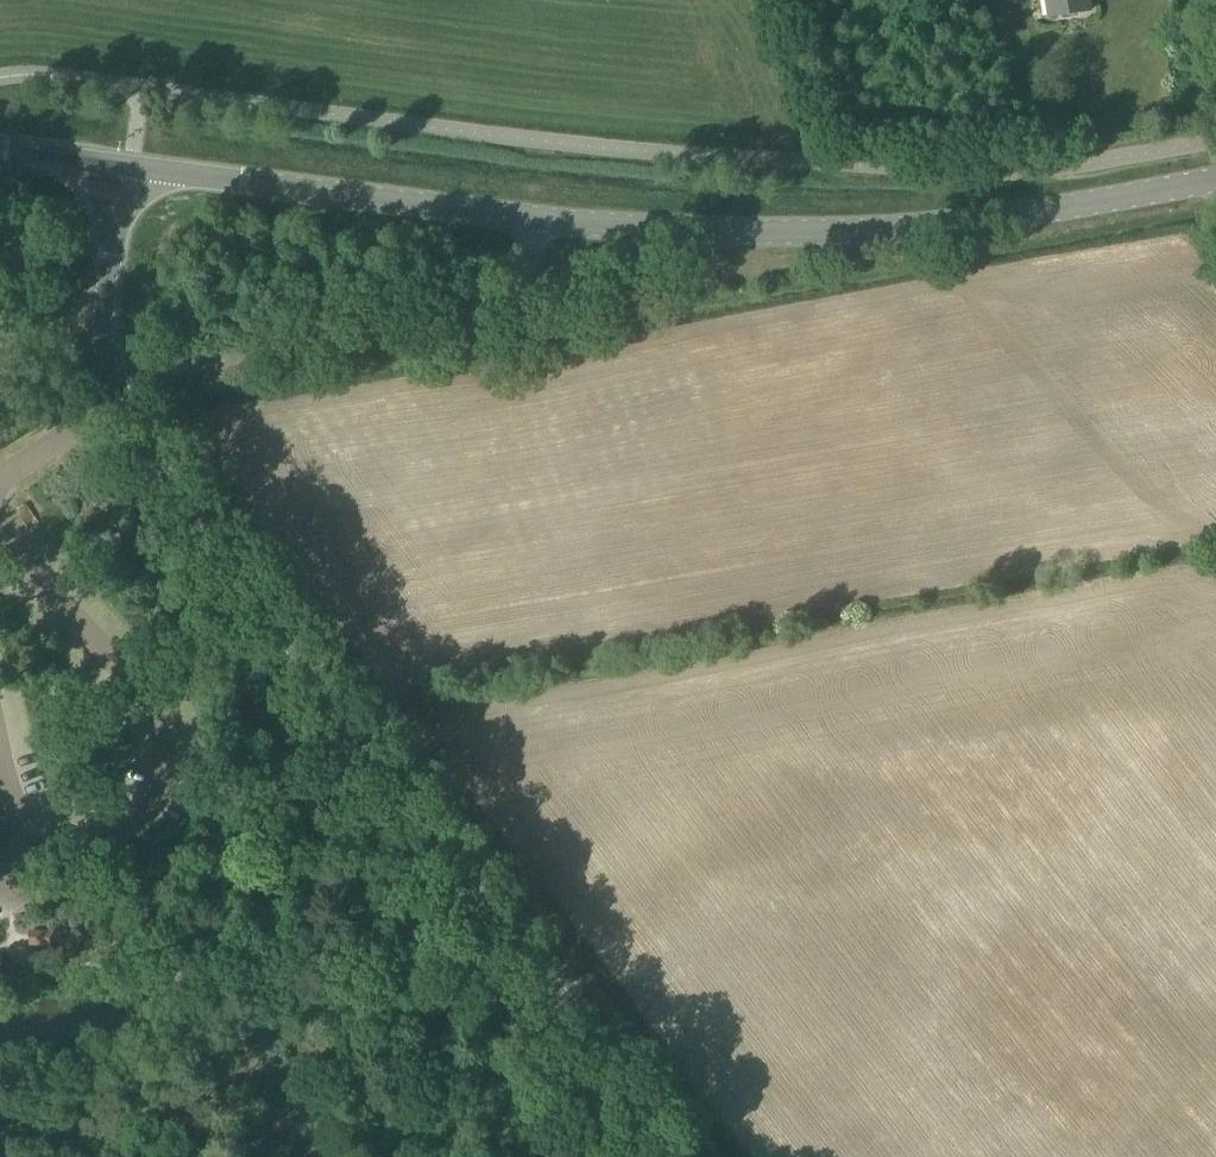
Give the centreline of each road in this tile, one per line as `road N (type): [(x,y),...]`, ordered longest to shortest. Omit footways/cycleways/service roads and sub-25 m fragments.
road 1 (secondary): [(693,1156),(142,439),(112,375)]
road 2 (secondary): [(1215,180),(907,232),(718,238),(541,223)]
road 3 (unclassified): [(112,375),(503,306),(542,274),(541,223)]
road 4 (secondary): [(541,223),(130,171)]
road 5 (secondary): [(112,375),(107,325),(130,171)]
road 6 (secondary): [(130,171),(0,154)]

